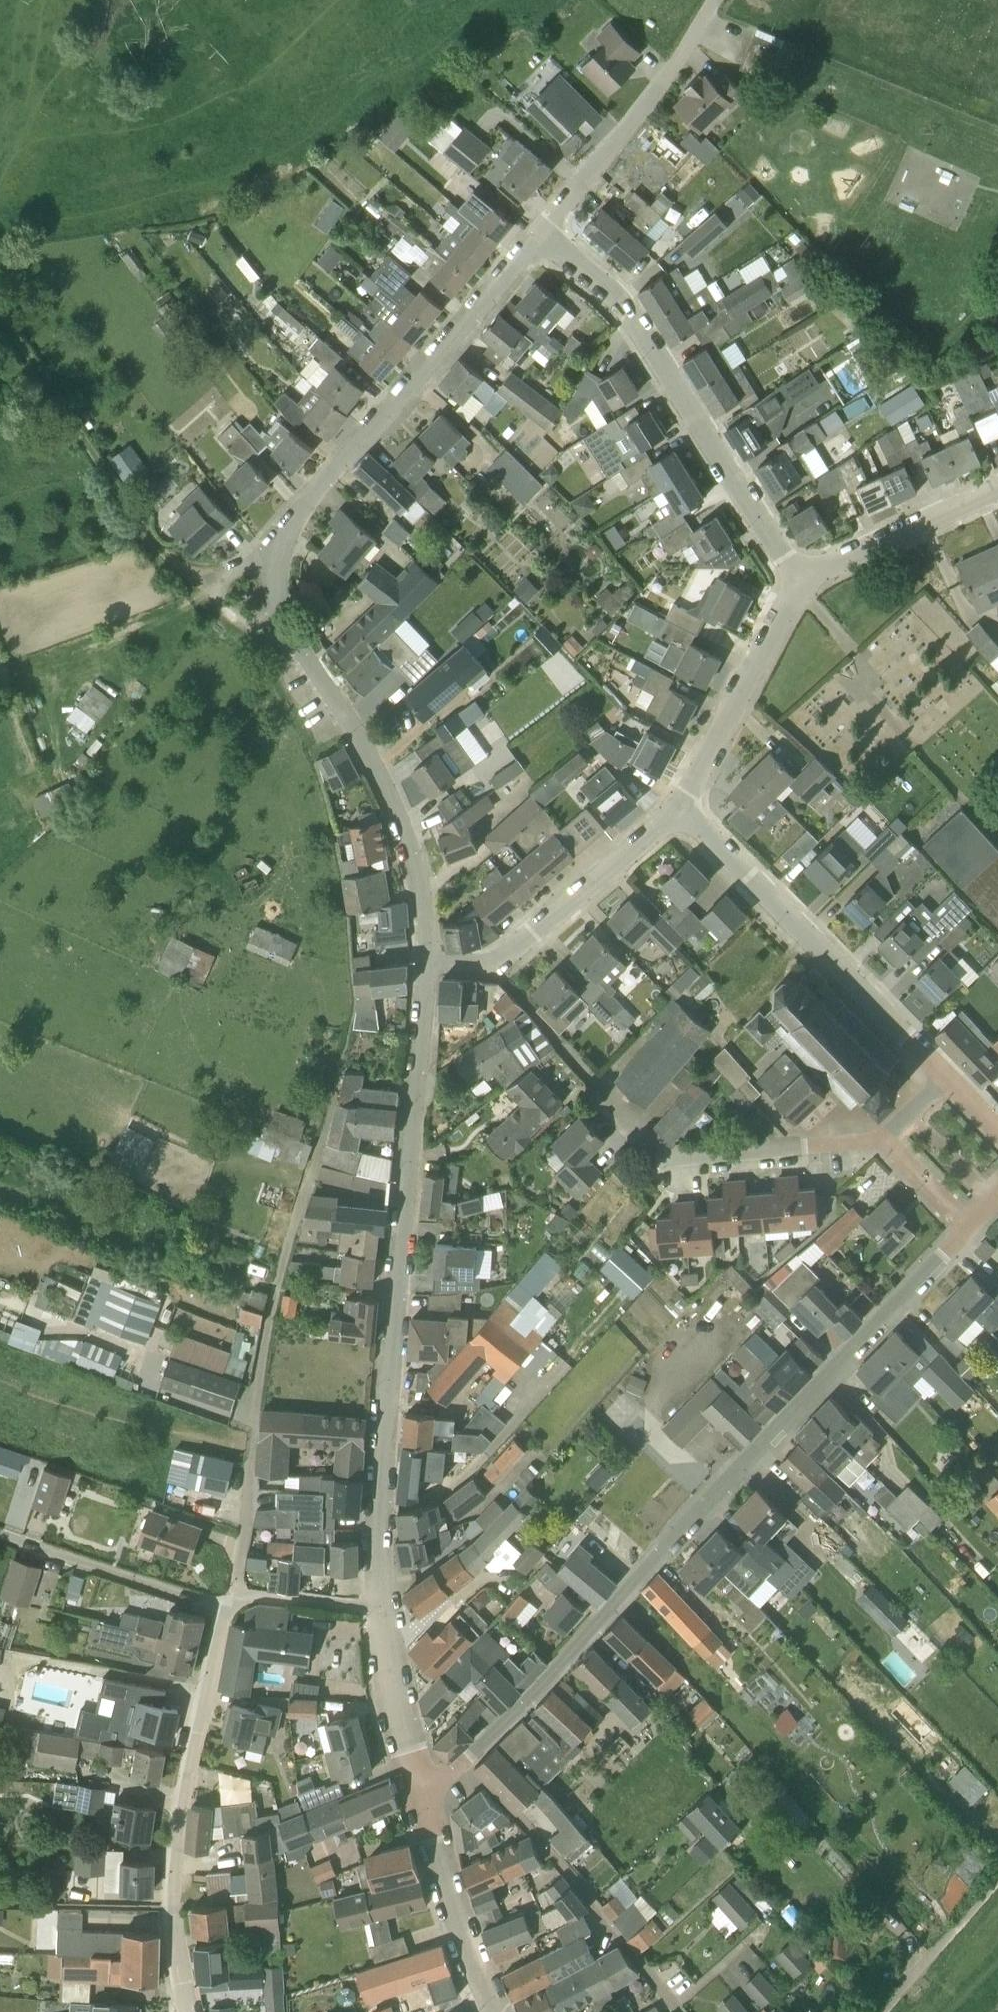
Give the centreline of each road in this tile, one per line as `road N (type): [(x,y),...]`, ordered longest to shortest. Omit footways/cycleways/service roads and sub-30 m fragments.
road 1 (residential): [(426,962),(425,901),(407,838),(379,775),(289,629),(272,564),(283,532),(543,233)]
road 2 (residential): [(424,1805),(970,1227)]
road 3 (residential): [(381,1607),(426,962)]
road 4 (residential): [(800,588),(621,295),(593,264),(543,233)]
road 5 (residential): [(187,2011),(179,1810),(229,1606)]
road 6 (residential): [(949,1074),(683,806)]
road 7 (residential): [(564,1048),(673,1157),(884,1143)]
road 8 (residential): [(426,962),(484,963),(515,949),(683,806)]
road 9 (residential): [(543,233),(661,89),(715,0)]
road 10 (track): [(145,529),(0,311)]
road 11 (residential): [(683,806),(800,588)]
road 12 (residential): [(0,1533),(229,1606)]
road 13 (residential): [(800,588),(834,561),(997,488)]
road 14 (residential): [(501,2011),(424,1805)]
road 15 (residential): [(424,1805),(381,1607)]
road 16 (residential): [(880,2011),(997,1879)]
road 17 (residential): [(229,1606),(247,1597),(381,1607)]
road 18 (track): [(145,529),(203,582),(271,574)]
road 19 (residential): [(884,1143),(970,1227)]

